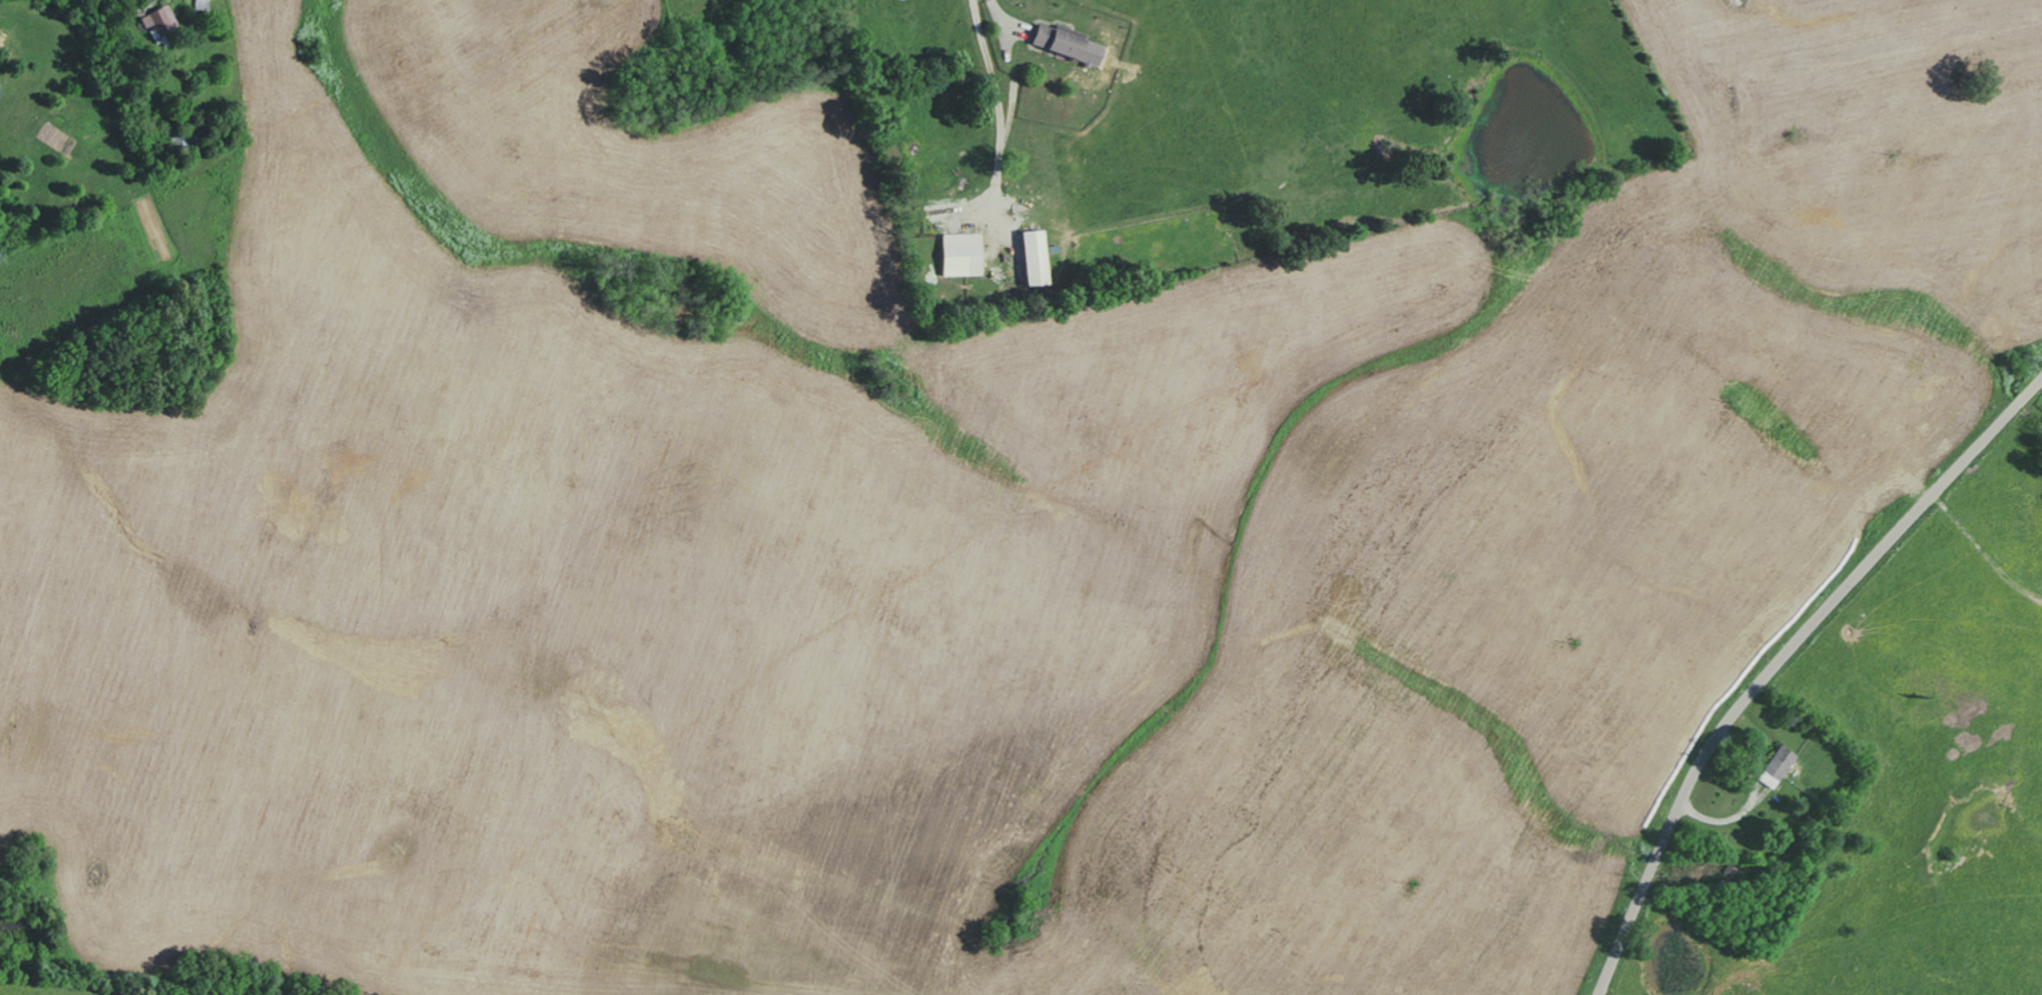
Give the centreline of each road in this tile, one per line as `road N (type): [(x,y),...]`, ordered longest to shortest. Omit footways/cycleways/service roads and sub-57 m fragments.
road 1 (residential): [(1599,994),(1717,741),(1810,628),(2041,383)]

